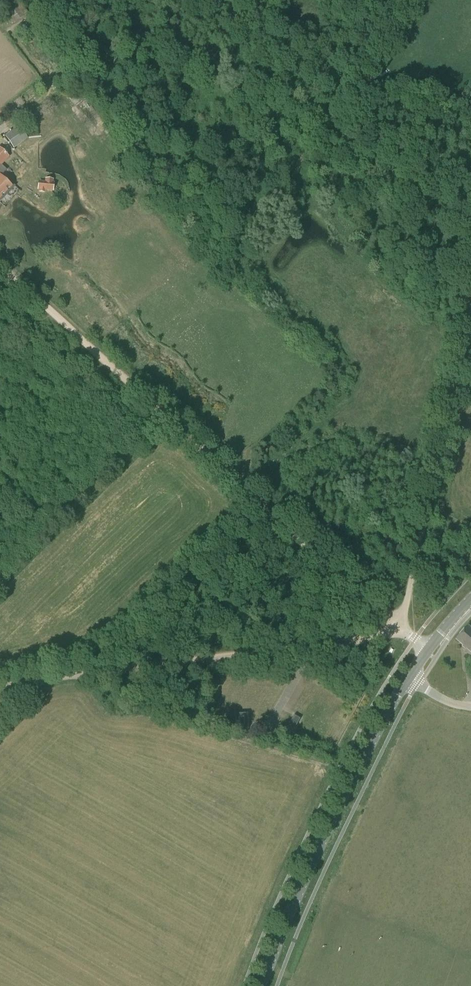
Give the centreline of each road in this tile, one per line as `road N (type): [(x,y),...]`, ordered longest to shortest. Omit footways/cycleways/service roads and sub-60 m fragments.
road 1 (track): [(0,267),(397,621)]
road 2 (track): [(0,685),(347,640),(384,633),(397,621)]
road 3 (tertiary): [(263,985),(335,809),(408,680)]
road 4 (track): [(397,621),(470,306)]

